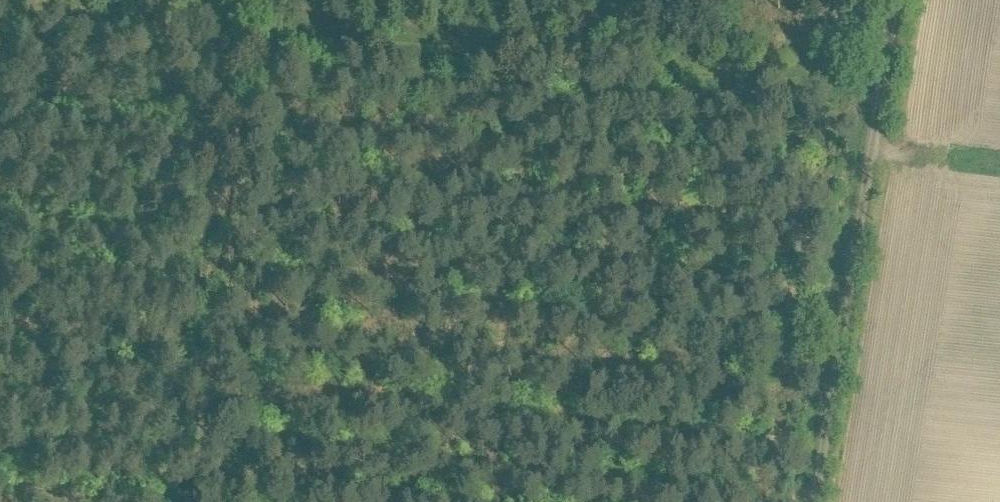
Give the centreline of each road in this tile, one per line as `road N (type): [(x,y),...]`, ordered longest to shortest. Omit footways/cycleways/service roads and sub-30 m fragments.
road 1 (track): [(892,0),(807,501)]

